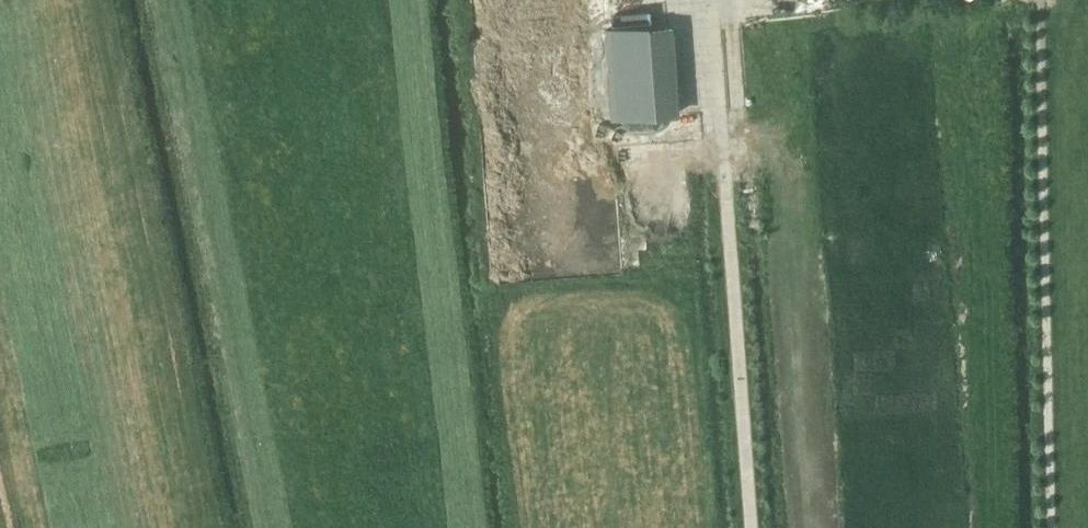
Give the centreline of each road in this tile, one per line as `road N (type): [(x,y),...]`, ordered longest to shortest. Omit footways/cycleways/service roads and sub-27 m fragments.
road 1 (track): [(753,527),(724,107)]

